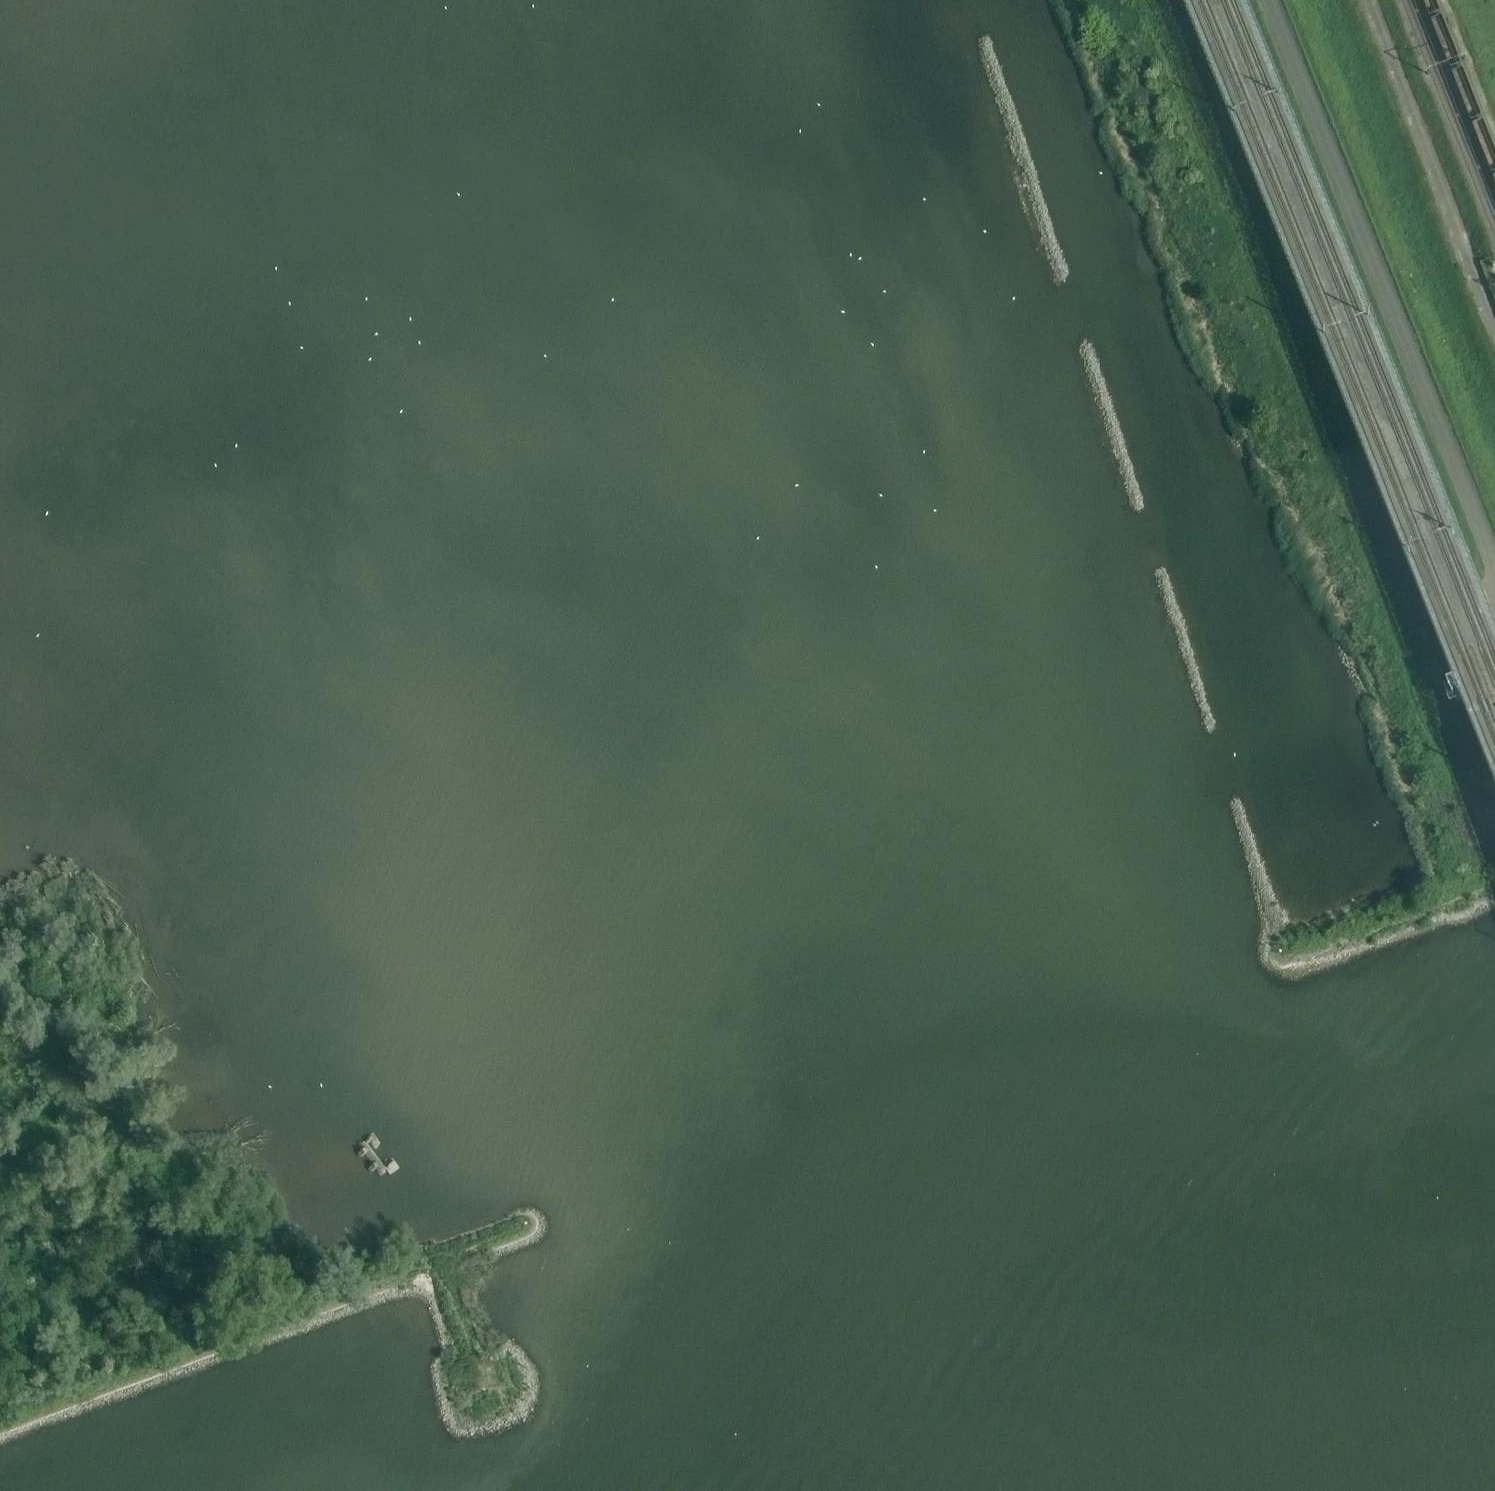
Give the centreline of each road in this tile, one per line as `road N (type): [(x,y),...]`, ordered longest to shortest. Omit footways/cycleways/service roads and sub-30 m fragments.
road 1 (track): [(1146,0),(1390,624),(1415,715),(1469,803),(1494,811)]

